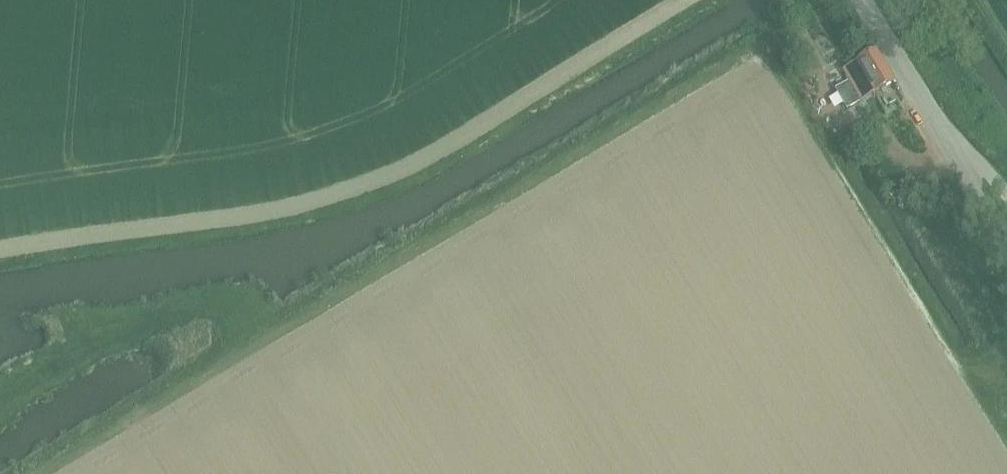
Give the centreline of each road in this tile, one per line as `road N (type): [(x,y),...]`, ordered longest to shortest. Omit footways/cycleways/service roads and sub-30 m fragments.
road 1 (unclassified): [(953,151),(862,0)]

